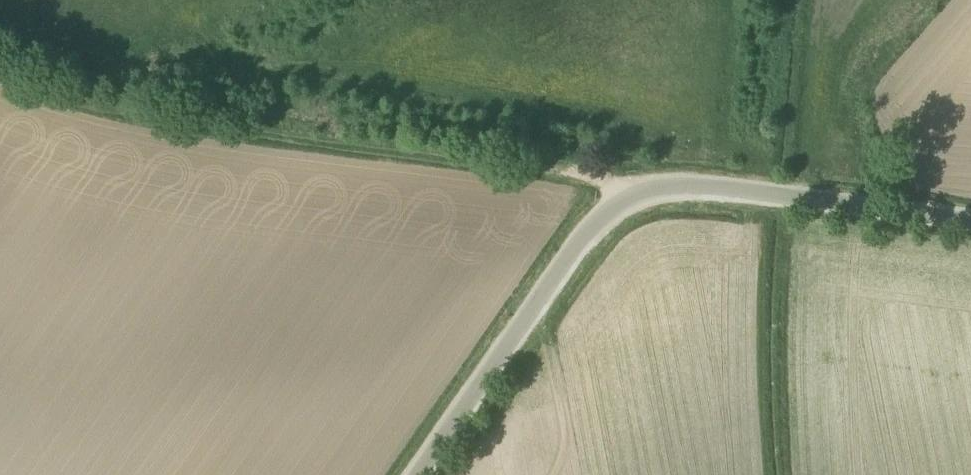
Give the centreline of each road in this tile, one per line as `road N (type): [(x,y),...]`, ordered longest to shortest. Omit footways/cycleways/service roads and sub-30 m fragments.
road 1 (unclassified): [(426,474),(628,195),(671,189),(801,196),(970,220)]
road 2 (track): [(628,195),(598,176),(75,100),(0,71)]

